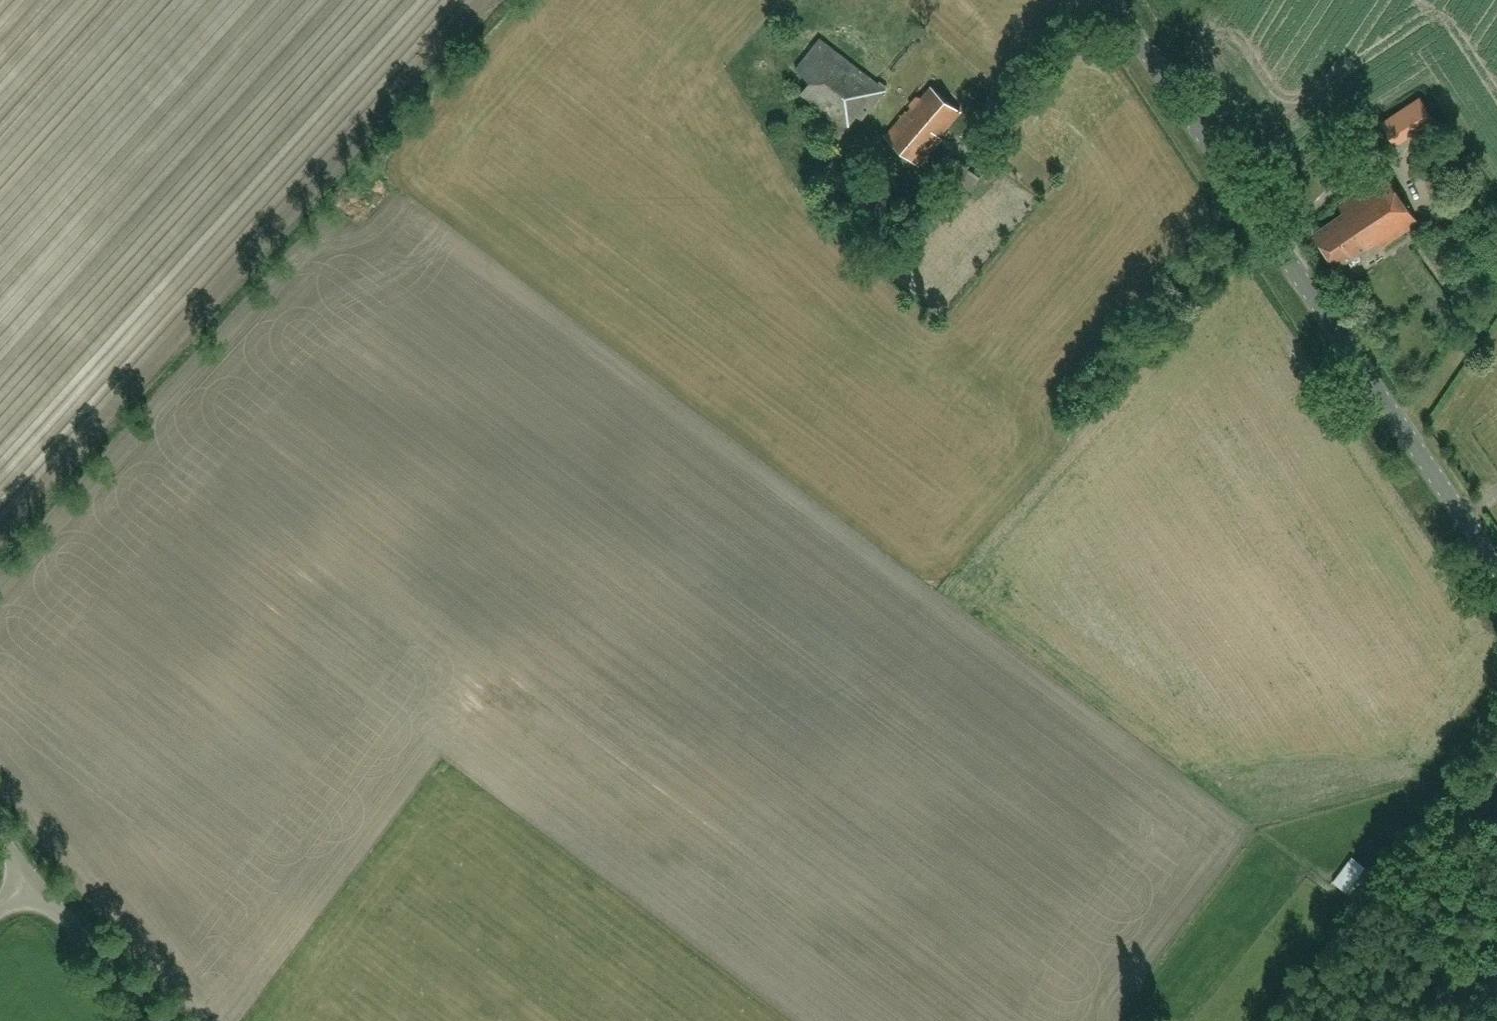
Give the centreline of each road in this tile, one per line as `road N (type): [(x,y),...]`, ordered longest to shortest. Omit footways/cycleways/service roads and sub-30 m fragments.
road 1 (tertiary): [(1496,569),(1115,0)]
road 2 (unclassified): [(151,1020),(27,873)]

